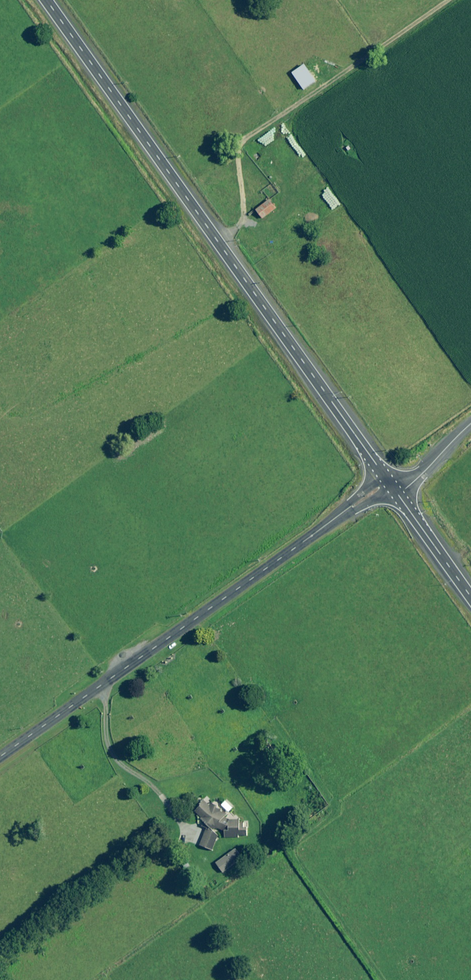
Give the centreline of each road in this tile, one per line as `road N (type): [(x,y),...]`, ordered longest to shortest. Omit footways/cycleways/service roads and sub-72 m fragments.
road 1 (primary): [(387,480),(48,0)]
road 2 (unclassified): [(0,757),(387,480)]
road 3 (primary): [(470,596),(398,495)]

